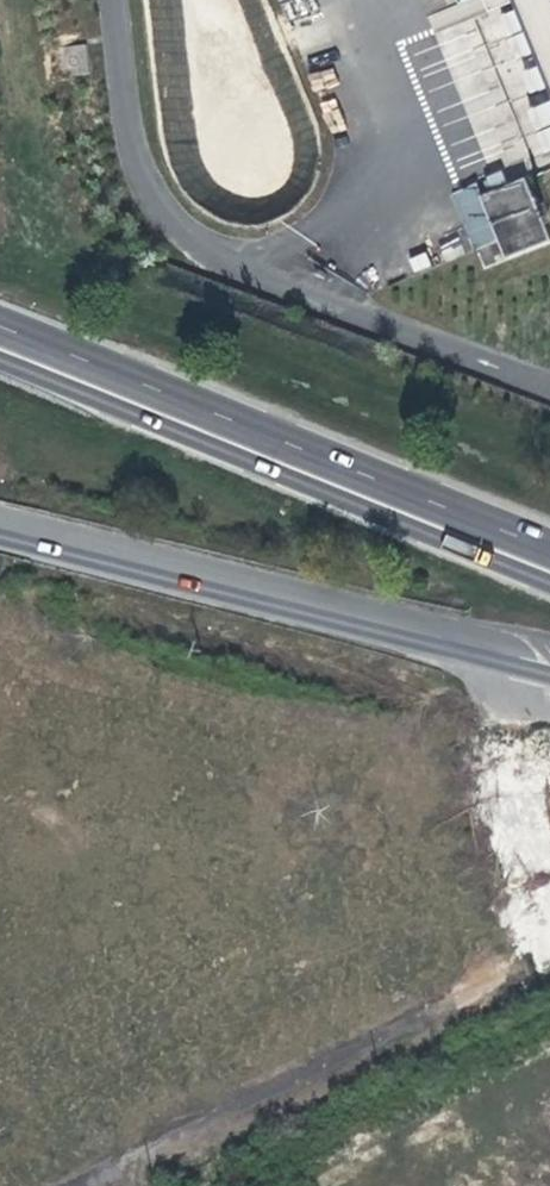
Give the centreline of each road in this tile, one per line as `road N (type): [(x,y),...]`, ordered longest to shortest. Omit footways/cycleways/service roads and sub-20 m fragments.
road 1 (primary): [(0,333),(549,561)]
road 2 (tertiary): [(0,523),(522,658)]
road 3 (unclassified): [(484,960),(443,994),(193,1055),(164,1070),(129,1116),(129,1185)]
road 4 (unclassified): [(522,658),(542,787),(537,875),(503,944),(484,960)]

